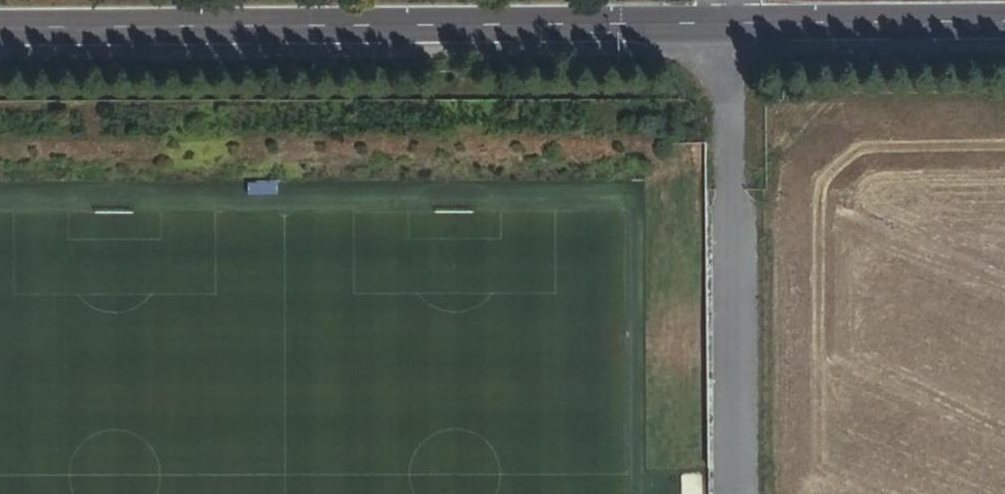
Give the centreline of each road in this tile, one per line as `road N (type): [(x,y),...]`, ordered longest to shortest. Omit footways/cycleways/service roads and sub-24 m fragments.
road 1 (primary): [(0,23),(728,20)]
road 2 (unclassified): [(728,20),(737,493)]
road 3 (primary): [(728,20),(1004,19)]

